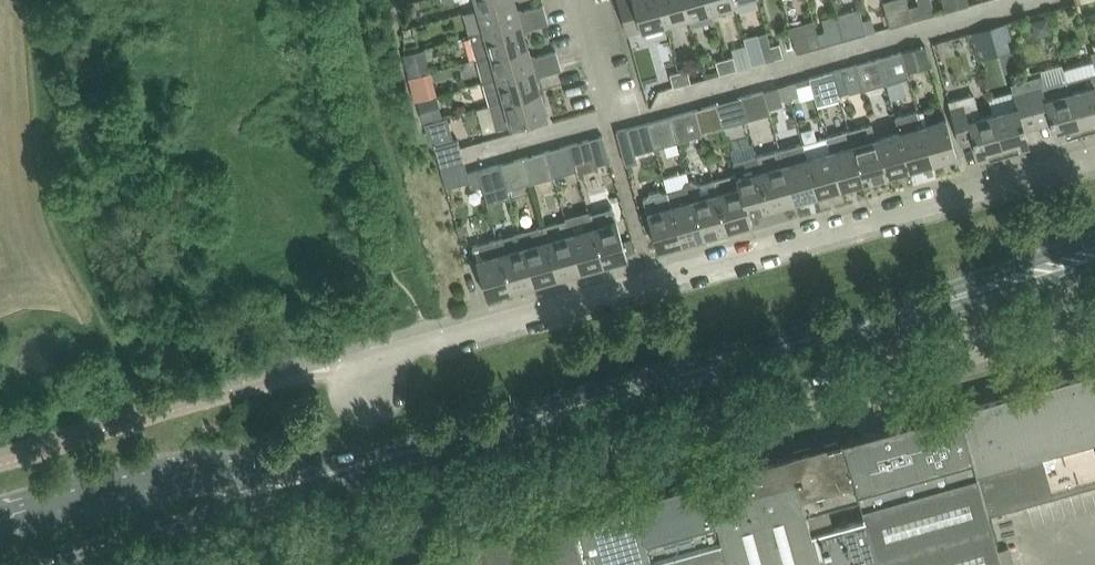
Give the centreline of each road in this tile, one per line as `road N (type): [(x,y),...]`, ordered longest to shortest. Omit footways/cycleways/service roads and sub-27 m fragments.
road 1 (unclassified): [(211,564),(1094,317)]
road 2 (secondary): [(322,479),(1094,256)]
road 3 (unclassified): [(362,362),(1094,156)]
road 4 (secondary): [(322,479),(198,476),(0,528)]
road 5 (secondary): [(33,564),(322,479)]

